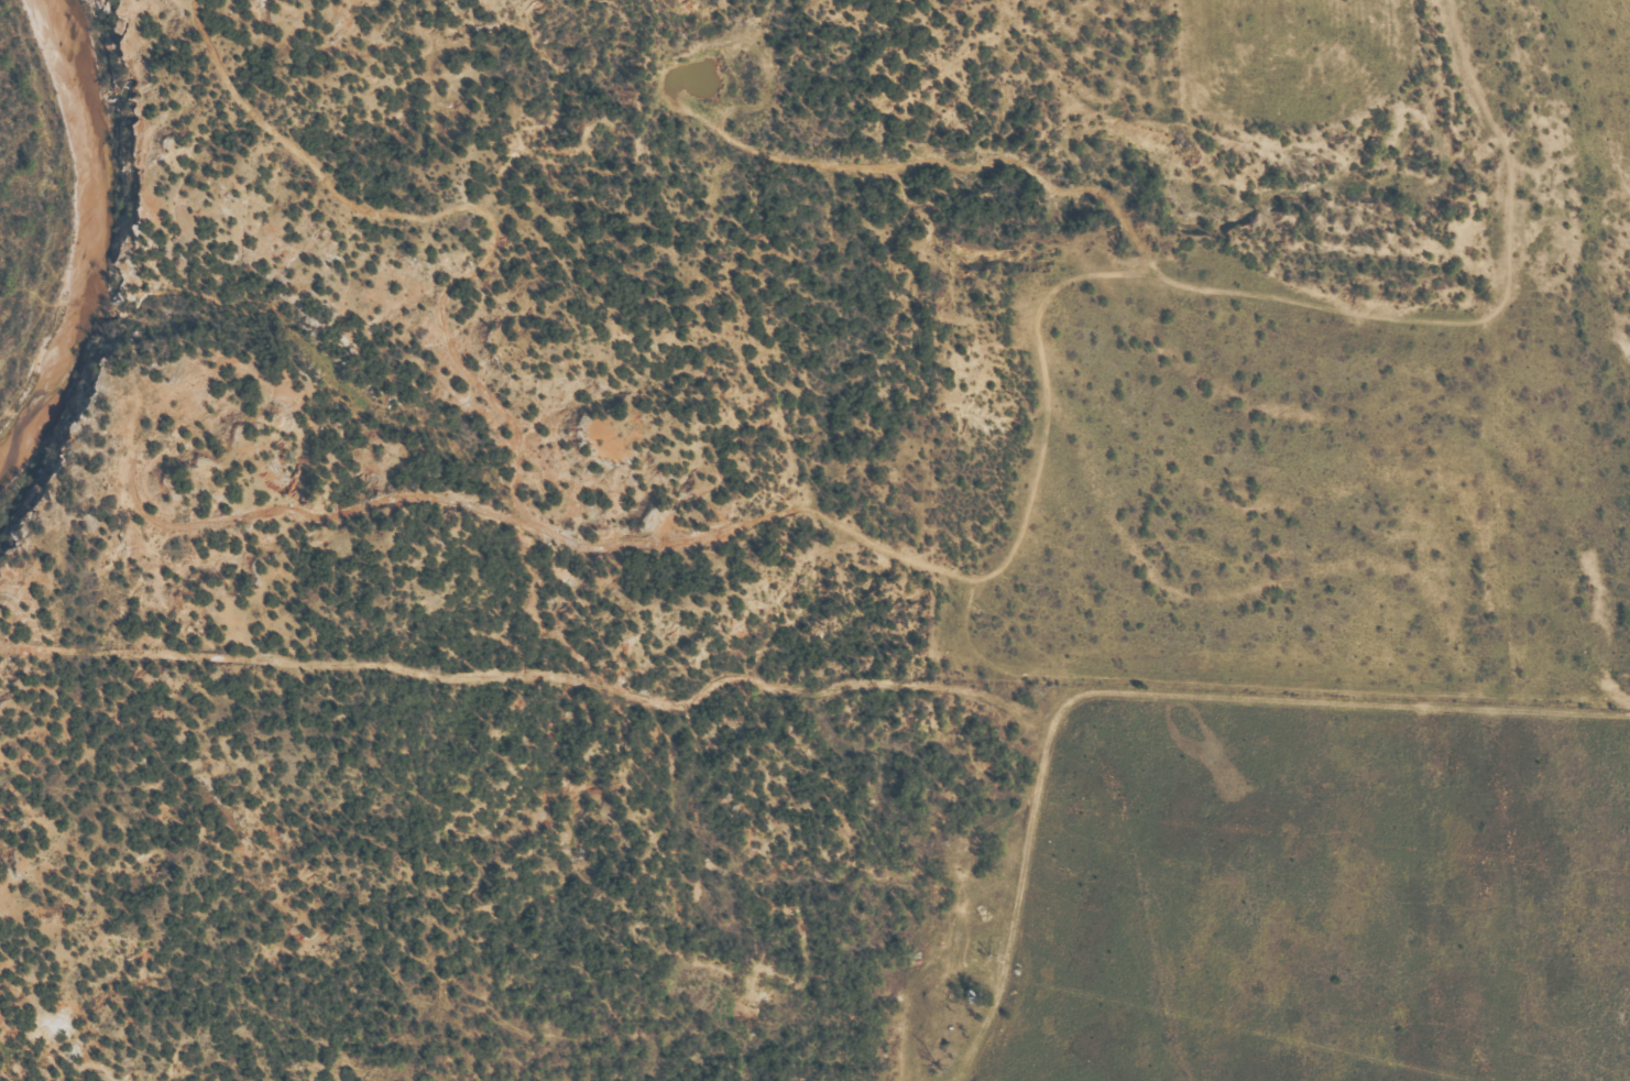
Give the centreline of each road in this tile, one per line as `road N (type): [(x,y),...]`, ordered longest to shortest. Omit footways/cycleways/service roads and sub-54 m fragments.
road 1 (residential): [(1629,743),(1083,733),(1043,790),(1005,918),(950,983)]

